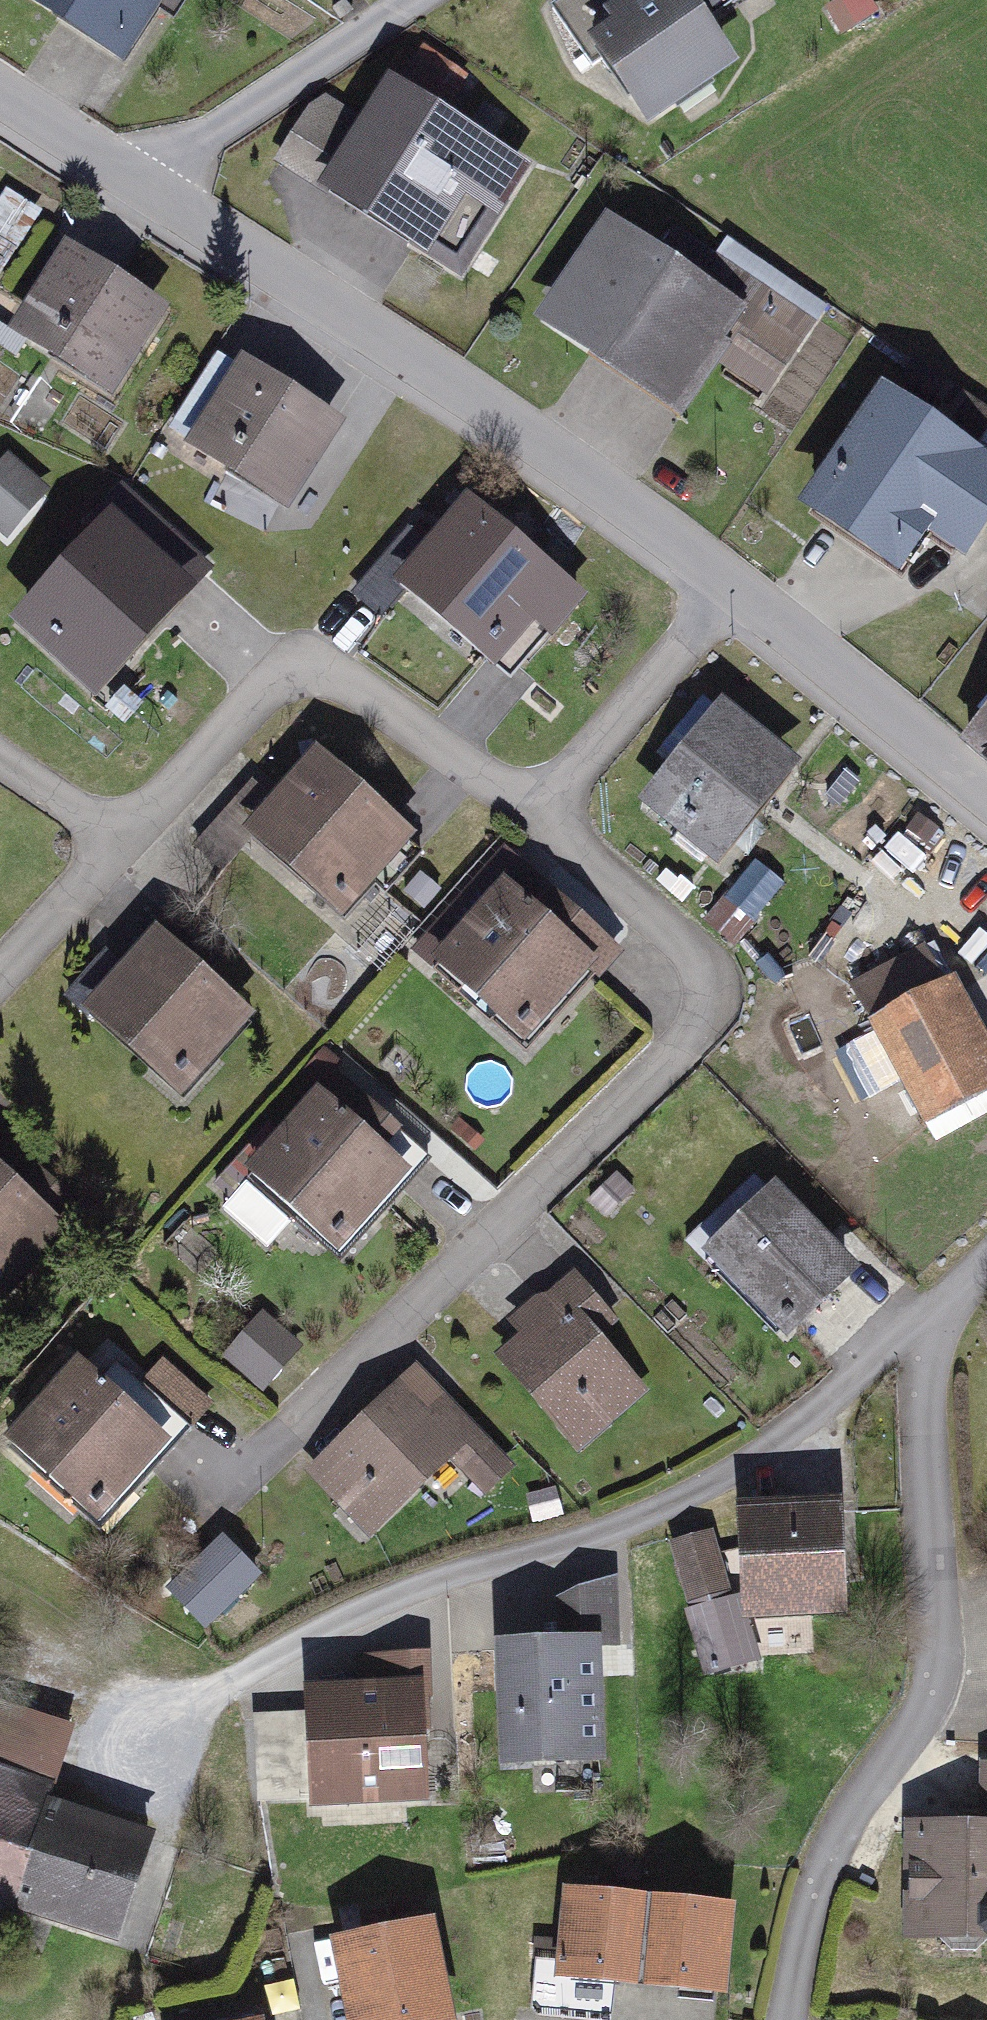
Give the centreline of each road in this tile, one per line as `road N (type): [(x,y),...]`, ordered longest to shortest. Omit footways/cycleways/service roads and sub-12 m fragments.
road 1 (residential): [(543,826),(719,993),(205,1504)]
road 2 (residential): [(145,1770),(309,1648),(622,1539),(916,1356)]
road 3 (residential): [(142,181),(731,580)]
road 4 (residential): [(916,1356),(947,1656),(833,1841),(786,2019)]
road 5 (residential): [(127,846),(271,685),(338,683),(543,826)]
road 6 (residential): [(731,580),(986,789)]
road 7 (residential): [(142,181),(416,0)]
road 8 (residential): [(543,826),(731,580)]
road 9 (residential): [(0,988),(127,846)]
road 10 (residential): [(0,90),(142,181)]
road 11 (residential): [(0,758),(127,846)]

